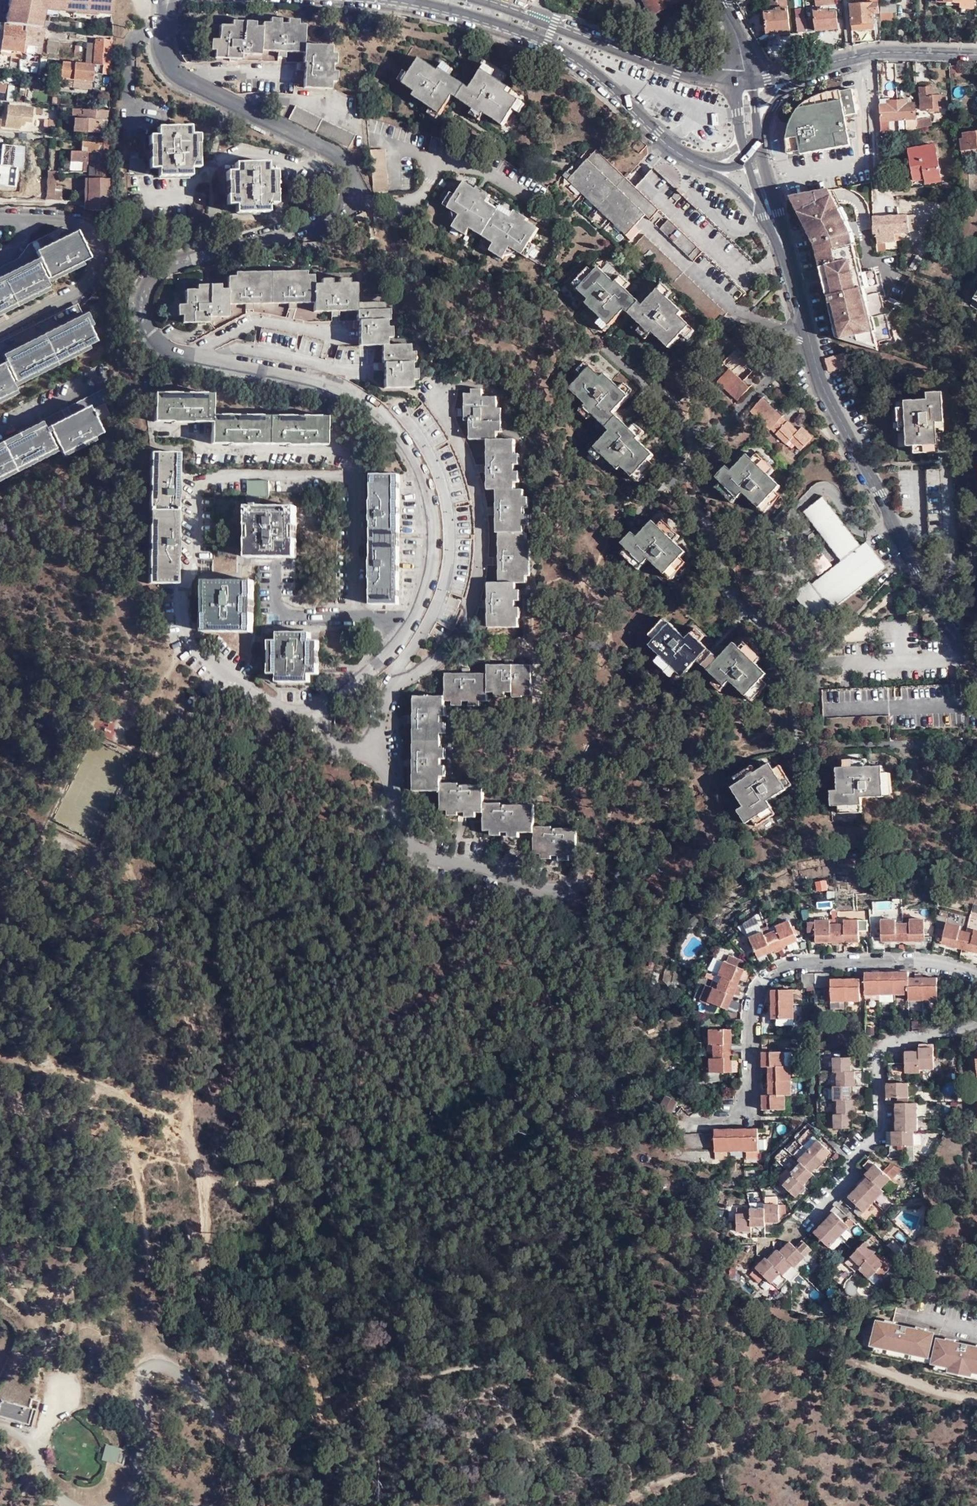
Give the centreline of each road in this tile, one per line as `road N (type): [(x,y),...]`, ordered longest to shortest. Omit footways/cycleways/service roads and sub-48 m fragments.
road 1 (residential): [(167,0),(163,47),(171,66),(336,154),(353,186),(347,207),(325,220),(161,269),(144,291),(145,327),(163,349),(323,383),(385,420),(422,482),(429,517),(428,572),(407,628)]
road 2 (residential): [(407,628),(337,701),(318,710),(279,705),(231,679),(198,648),(185,620),(201,487),(236,474),(348,477),(360,612)]
road 3 (unclassified): [(785,251),(838,418),(943,624),(976,661)]
road 4 (tertiary): [(406,0),(514,29),(576,56),(667,143),(701,164)]
road 5 (unclassified): [(255,1505),(233,1443),(162,1367),(143,1380),(139,1488),(114,1505)]
road 6 (tertiary): [(746,81),(679,70),(539,21)]
road 7 (tertiary): [(817,65),(873,53),(976,54)]

